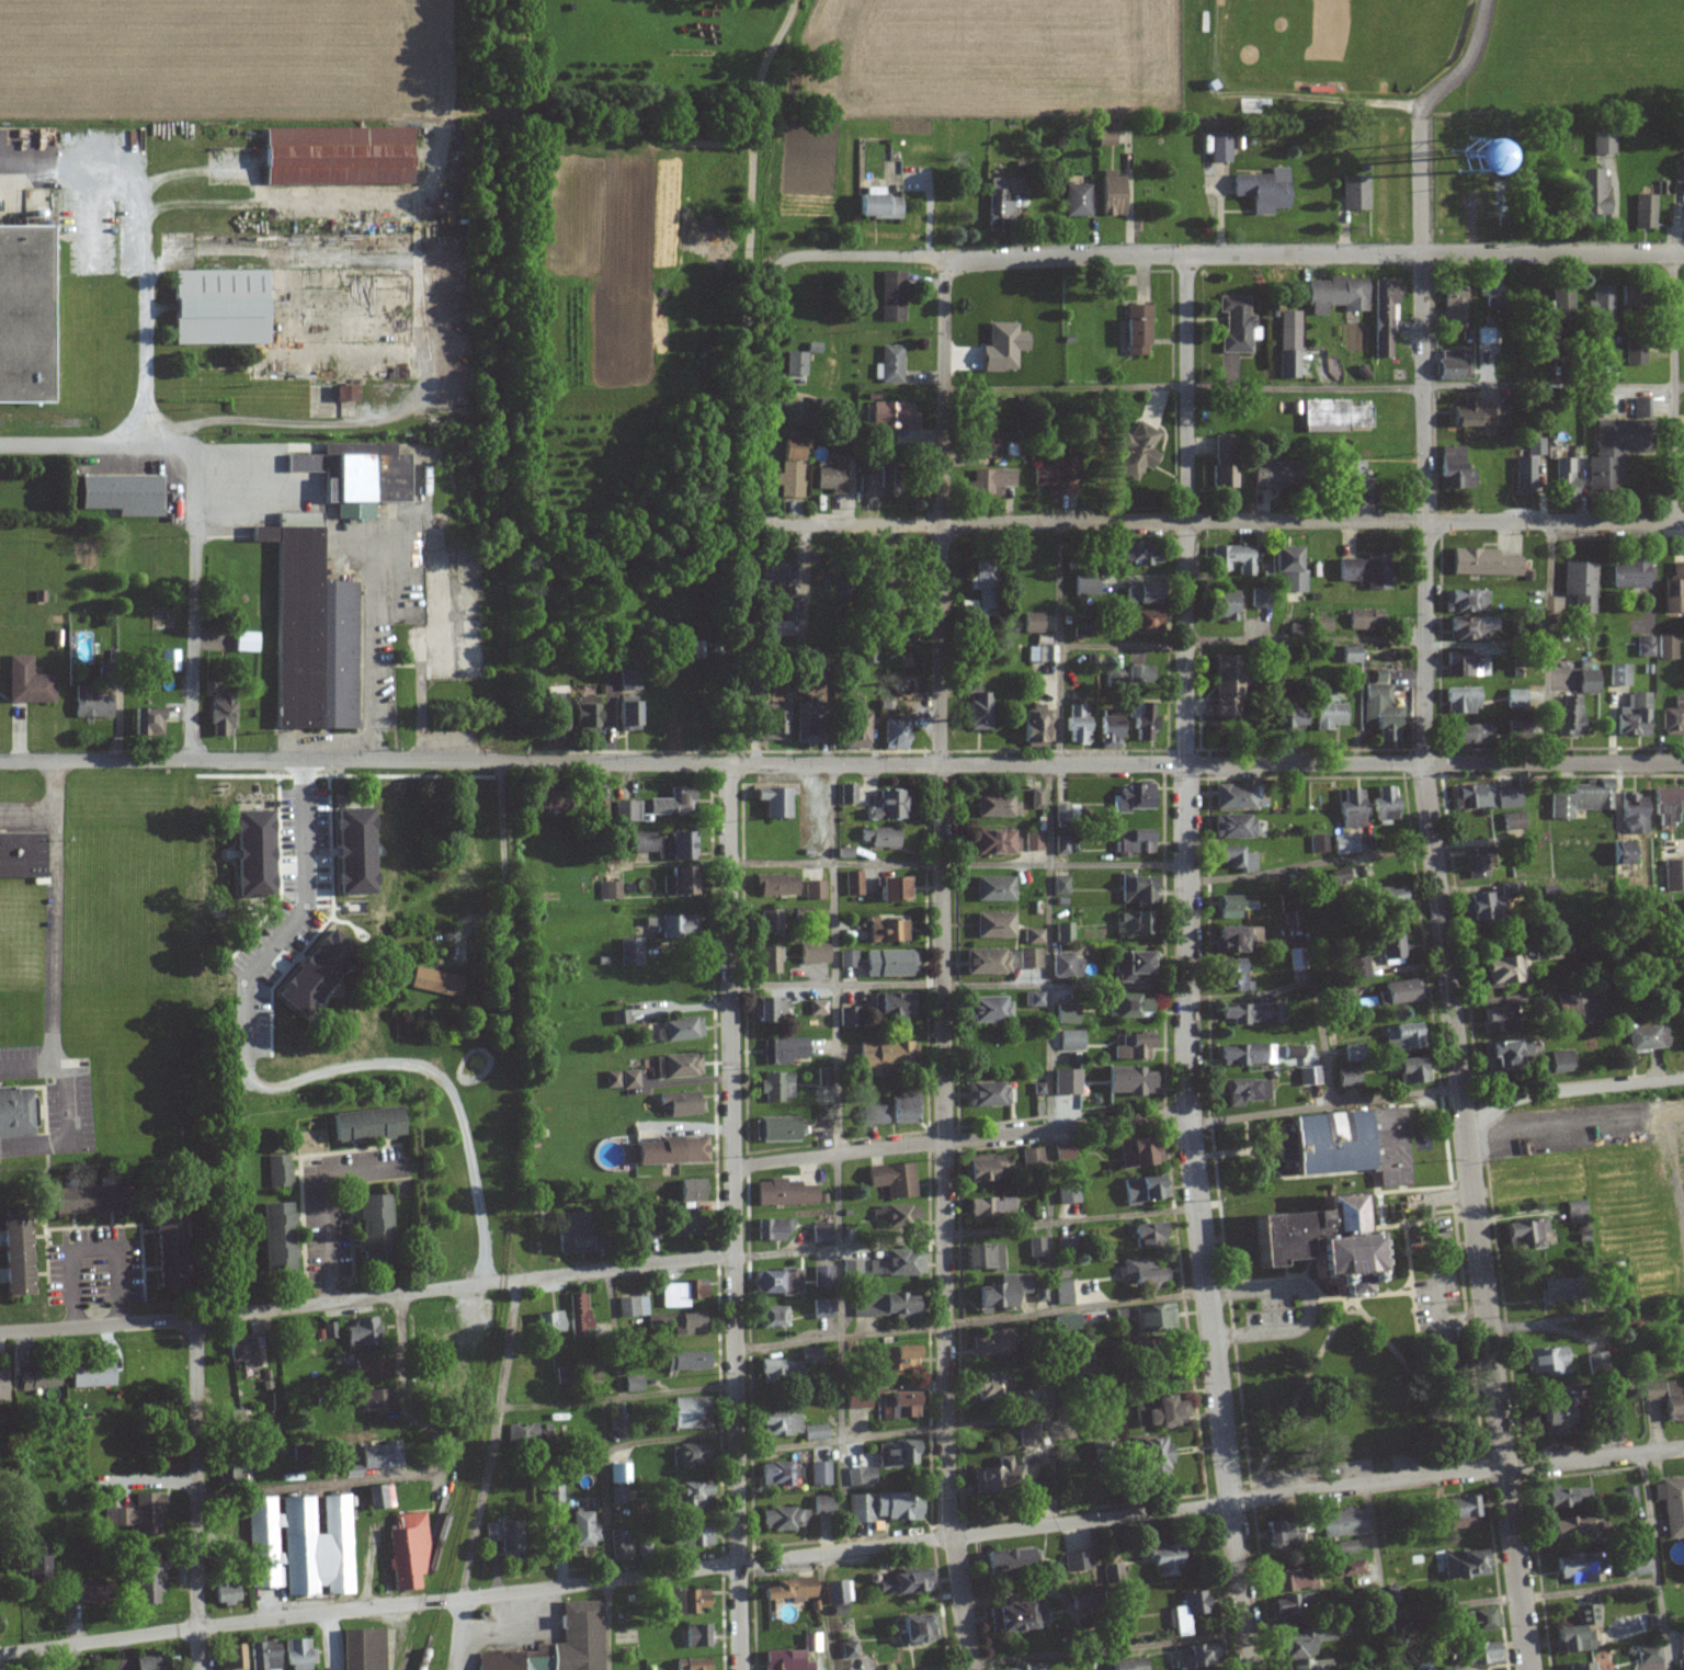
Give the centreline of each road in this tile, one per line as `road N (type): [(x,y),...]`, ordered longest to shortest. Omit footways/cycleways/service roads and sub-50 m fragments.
road 1 (residential): [(1532,1669),(1429,828),(1421,126)]
road 2 (residential): [(1252,1669),(1192,1122),(1186,253)]
road 3 (residential): [(970,1669),(947,1475),(947,258)]
road 4 (residential): [(1683,761),(728,763)]
road 5 (residential): [(741,1563),(1683,1447)]
road 6 (residential): [(1683,523),(771,520)]
road 7 (residential): [(743,1669),(728,763)]
road 8 (residential): [(1683,252),(815,255),(780,269)]
road 9 (residential): [(0,1652),(741,1563)]
road 10 (residential): [(0,1332),(232,1316),(731,1254)]
road 11 (residential): [(728,763),(0,760)]
road 12 (residential): [(731,1171),(1192,1113)]
road 13 (residential): [(195,1498),(409,1478),(436,1467),(443,1439),(407,1401),(401,1294)]
road 14 (residential): [(454,1669),(466,1563),(511,1341),(514,1279)]
road 15 (residential): [(198,1669),(193,1319)]
road 16 (residential): [(1672,523),(1675,252)]
road 17 (residential): [(771,520),(780,269)]
road 18 (residential): [(1463,1101),(1683,1078)]

